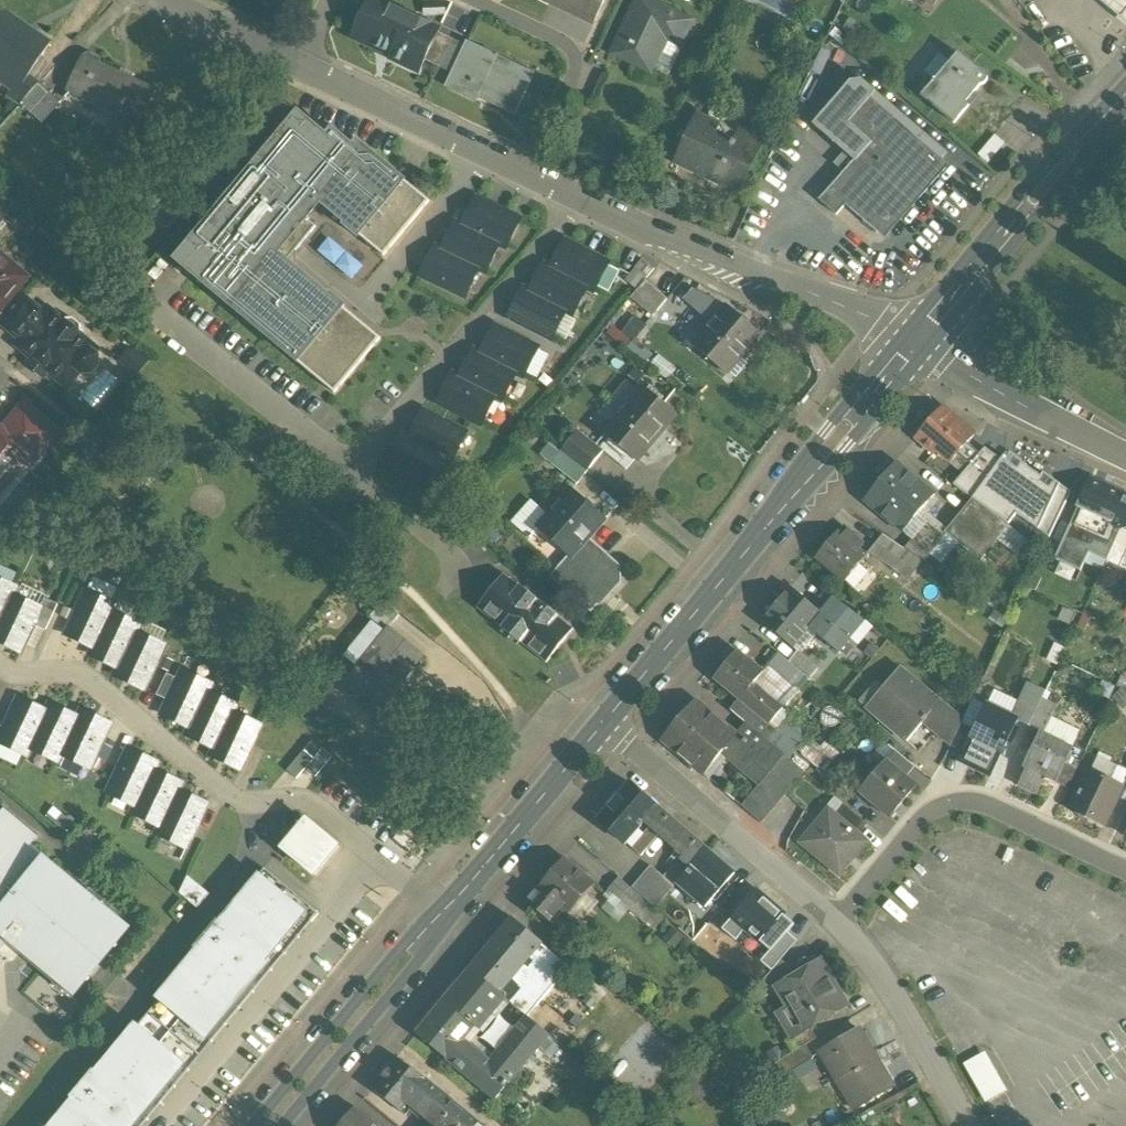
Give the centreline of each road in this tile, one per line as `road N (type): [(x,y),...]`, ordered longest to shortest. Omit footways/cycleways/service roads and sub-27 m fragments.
road 1 (residential): [(0,667),(81,674),(239,800),(312,799),(442,915)]
road 2 (tertiary): [(607,719),(915,342)]
road 3 (residential): [(915,342),(581,194)]
road 4 (residential): [(581,194),(350,470)]
road 5 (residential): [(837,921),(927,814),(950,800),(1027,821),(1125,869)]
road 6 (tertiary): [(915,342),(1125,94)]
road 7 (residential): [(607,719),(837,921)]
road 8 (tertiary): [(268,1125),(442,915)]
road 9 (residential): [(462,0),(582,57),(527,169)]
road 10 (tertiary): [(442,915),(607,719)]
road 11 (residential): [(527,169),(302,66)]
road 12 (residential): [(837,921),(869,960),(966,1125)]
road 13 (residential): [(350,470),(164,318)]
road 14 (residential): [(915,342),(1125,456)]
road 15 (residential): [(350,470),(441,546),(450,559),(448,589)]
road 16 (residential): [(302,66),(158,0)]

